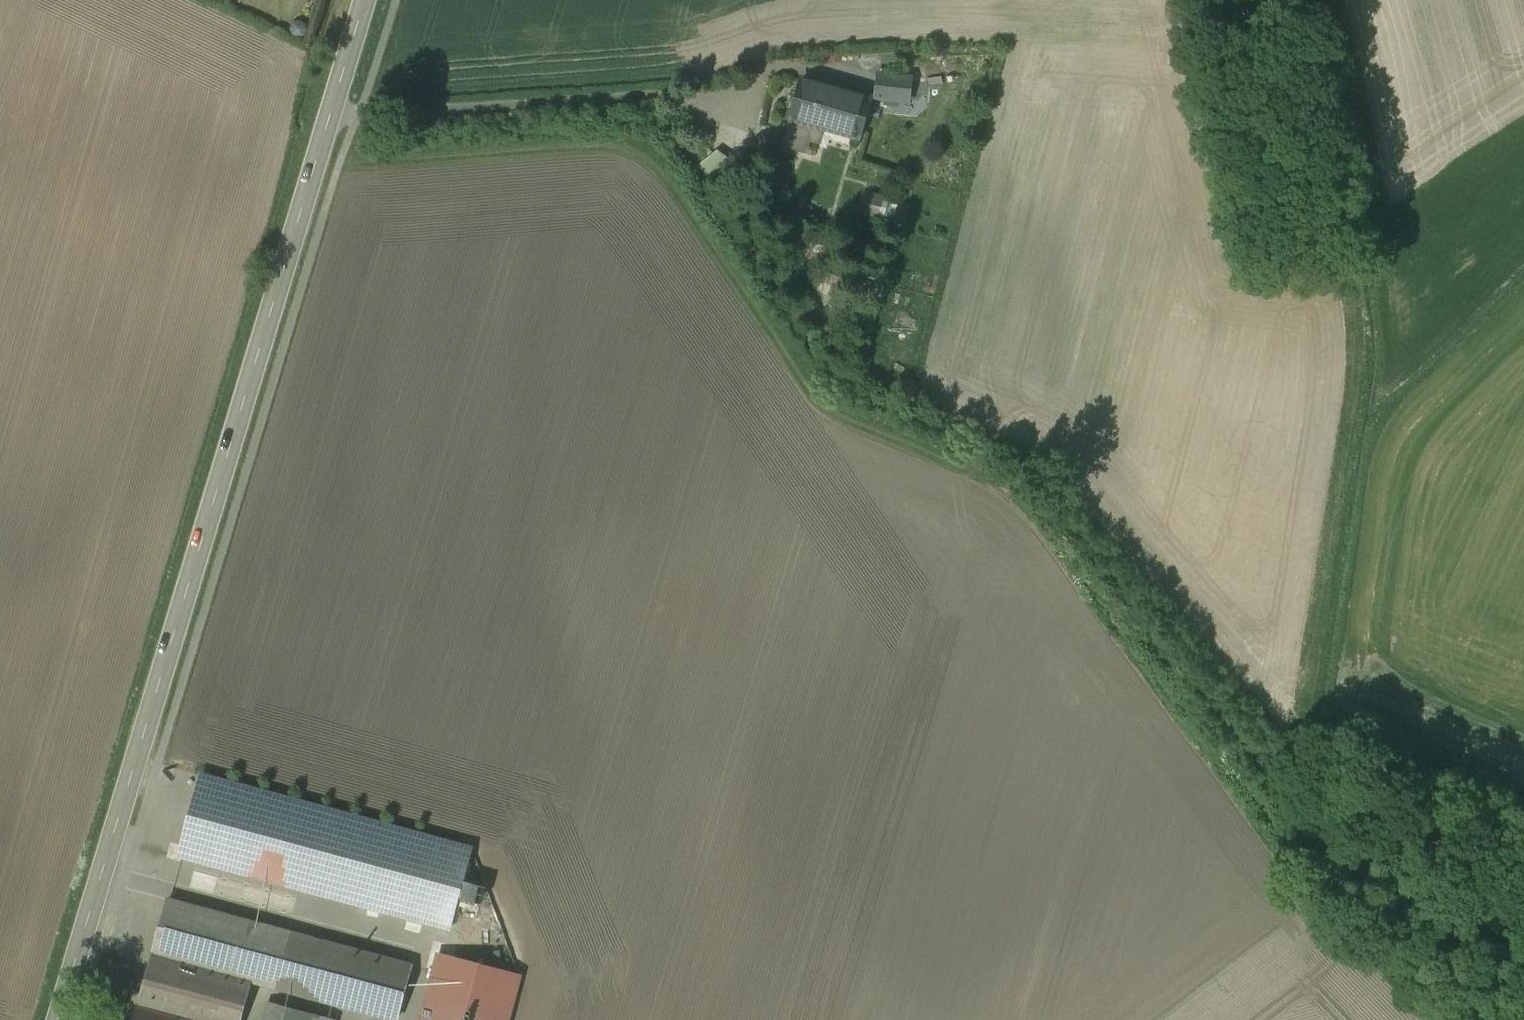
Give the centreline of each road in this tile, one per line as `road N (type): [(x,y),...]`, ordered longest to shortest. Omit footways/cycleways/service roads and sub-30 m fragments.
road 1 (tertiary): [(366,0),(59,1019)]

